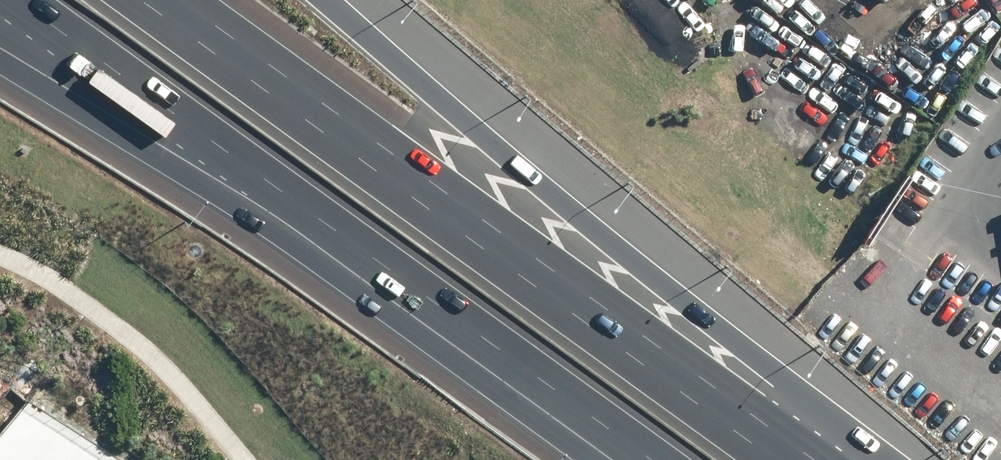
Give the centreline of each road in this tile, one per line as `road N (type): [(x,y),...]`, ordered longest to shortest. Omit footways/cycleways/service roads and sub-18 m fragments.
road 1 (motorway): [(166,0),(792,459)]
road 2 (motorway): [(336,0),(872,459)]
road 3 (motorway): [(663,459),(124,66)]
road 4 (motorway): [(124,66),(11,0)]

